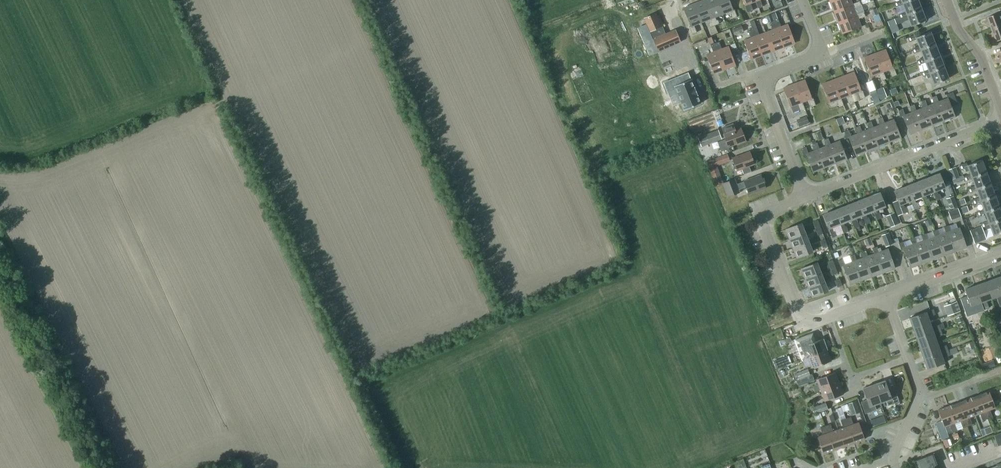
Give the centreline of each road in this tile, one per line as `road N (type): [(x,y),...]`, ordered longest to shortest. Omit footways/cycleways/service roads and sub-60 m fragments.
road 1 (residential): [(805,197),(760,77),(822,53),(802,0)]
road 2 (residential): [(805,197),(1000,119)]
road 3 (residential): [(829,316),(800,316),(765,231),(767,214),(805,197)]
road 4 (residential): [(893,459),(918,387),(886,296)]
road 5 (unclassified): [(1000,112),(981,56),(947,0)]
road 6 (residential): [(886,296),(1000,256)]

